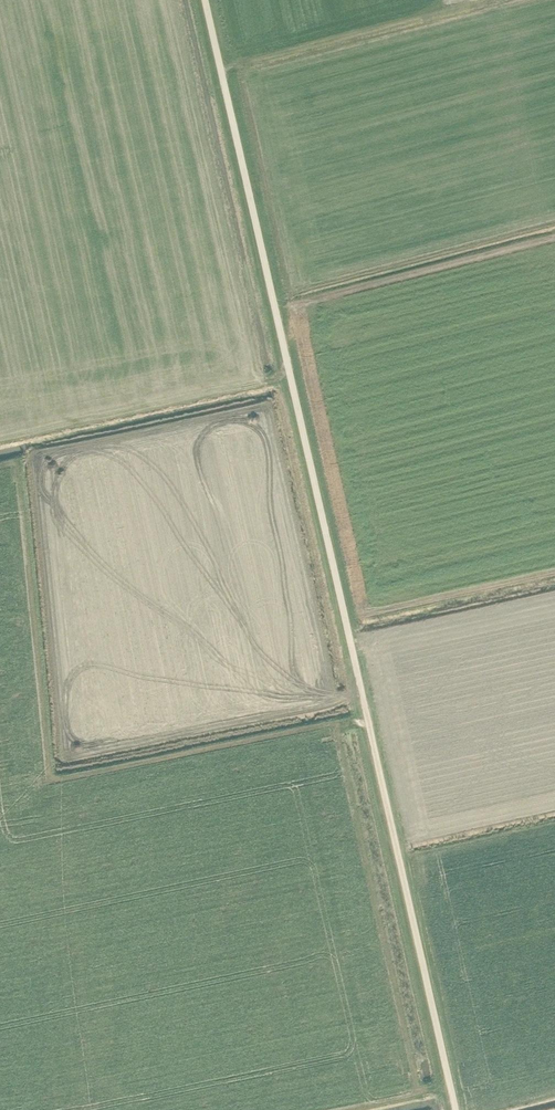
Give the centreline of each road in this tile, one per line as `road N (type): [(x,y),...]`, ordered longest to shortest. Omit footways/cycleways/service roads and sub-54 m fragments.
road 1 (unclassified): [(456,1109),(205,0)]

